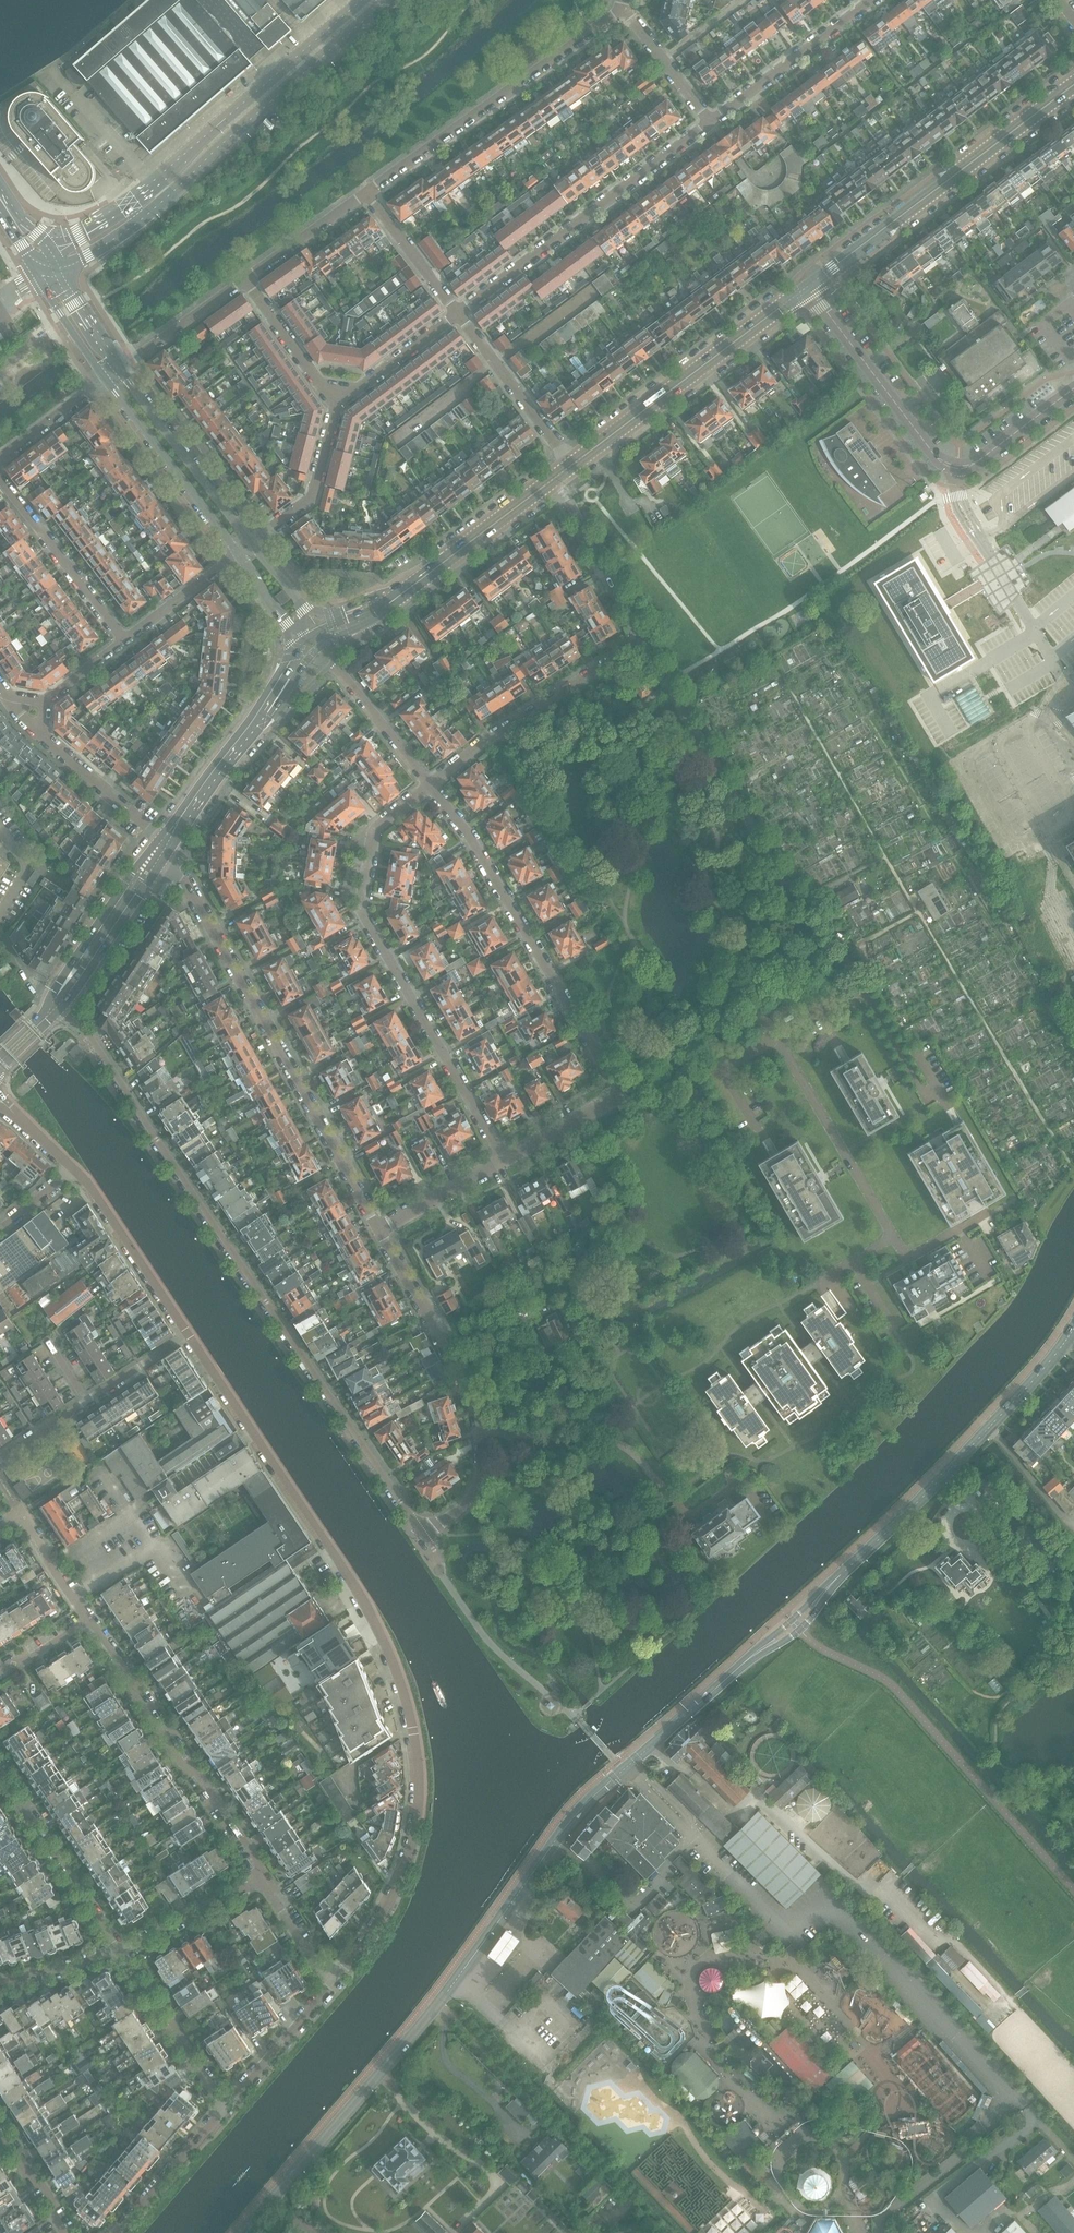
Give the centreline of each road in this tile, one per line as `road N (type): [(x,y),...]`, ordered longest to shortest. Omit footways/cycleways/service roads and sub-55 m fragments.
road 1 (primary): [(0,7),(395,328),(685,609),(799,742),(1073,1128)]
road 2 (primary): [(1073,1080),(947,887),(790,689),(654,538),(512,397),(240,161),(35,0)]
road 3 (tertiary): [(244,2232),(435,2009),(567,1824),(744,1663)]
road 4 (residential): [(332,1983),(363,1947),(401,1876),(419,1782),(414,1729),(390,1652),(358,1595),(187,1332)]
road 5 (residential): [(423,1535),(82,1025),(58,1005)]
road 6 (residential): [(503,1159),(618,1093),(469,836),(429,785)]
road 7 (residential): [(503,1159),(360,908),(376,827),(429,785)]
road 8 (residential): [(379,1230),(163,852)]
road 9 (tertiary): [(808,286),(948,465),(972,464),(1073,388)]
road 10 (residential): [(423,1535),(472,1496),(482,1433),(467,1388),(379,1230)]
road 11 (tertiary): [(834,1581),(988,1429),(1073,1327)]
road 12 (tertiary): [(808,286),(1073,85)]
road 13 (residential): [(458,313),(711,123)]
road 14 (residential): [(366,192),(622,9)]
road 15 (residential): [(263,1874),(87,1616)]
road 16 (tertiary): [(571,465),(808,286)]
road 17 (residential): [(787,888),(641,637)]
road 18 (track): [(462,2025),(620,2187),(630,2201),(611,2220)]
road 19 (residential): [(429,785),(641,637)]
road 20 (tertiary): [(59,269),(143,219),(247,111)]
road 21 (tertiary): [(247,111),(132,209),(54,259)]
road 22 (tertiary): [(106,379),(238,552)]
road 23 (residential): [(120,1952),(0,1771)]
road 24 (tertiary): [(251,542),(120,369)]
road 25 (residential): [(429,785),(339,671),(336,657),(367,621)]
road 26 (residential): [(0,477),(124,640)]
road 27 (residential): [(711,123),(872,0)]
road 28 (tertiary): [(159,836),(67,967),(55,990),(58,1005)]
road 29 (residential): [(187,1332),(73,1168)]
road 30 (tertiary): [(398,597),(552,479)]
road 31 (residential): [(225,2110),(120,1952)]
road 32 (residential): [(458,313),(571,465)]
road 33 (tertiary): [(58,1005),(163,852)]
road 34 (residential): [(641,637),(552,479)]
road 35 (tertiary): [(247,111),(375,0)]
road 36 (residential): [(251,542),(312,497),(336,407)]
road 37 (residential): [(225,2110),(332,1983)]
road 38 (residential): [(120,1952),(263,1874)]
road 39 (residential): [(119,2232),(225,2110)]
road 40 (residential): [(336,407),(246,280)]
road 41 (residential): [(246,280),(120,369)]
road 42 (residential): [(336,407),(458,313)]
road 43 (tertiary): [(187,814),(278,690)]
road 44 (residential): [(458,313),(366,192)]
road 45 (residential): [(246,280),(366,192)]
road 46 (residential): [(711,123),(622,9)]
road 47 (residential): [(124,640),(238,552)]
road 48 (residential): [(379,1230),(503,1159)]
road 49 (residential): [(0,459),(106,379)]
road 50 (residential): [(332,1983),(263,1874)]
road 51 (tertiary): [(744,1663),(800,1630),(834,1581)]
road 52 (residential): [(87,1616),(20,1512)]
road 53 (residential): [(0,1981),(120,1952)]
road 54 (tertiary): [(834,1581),(744,1663)]
road 55 (residential): [(187,1332),(86,1398)]

